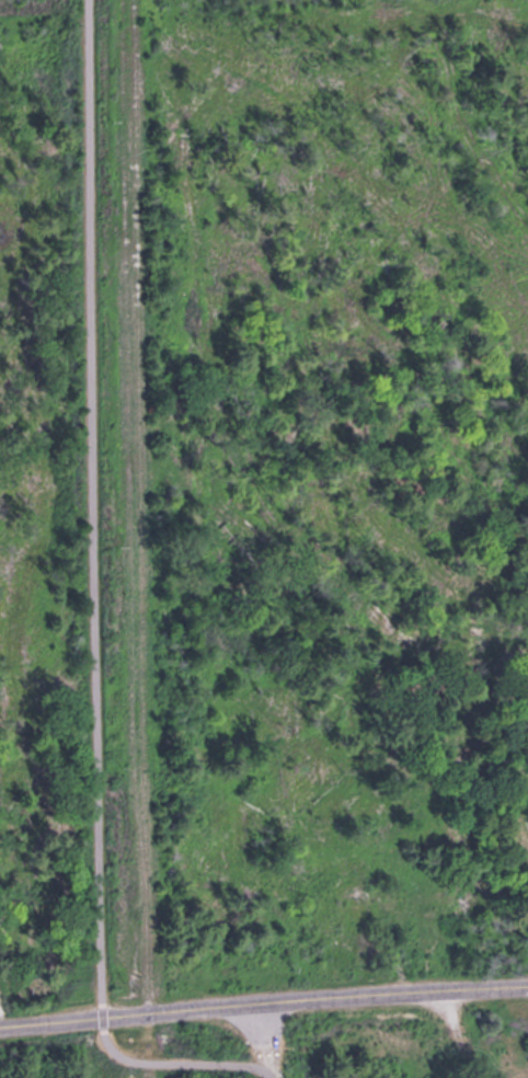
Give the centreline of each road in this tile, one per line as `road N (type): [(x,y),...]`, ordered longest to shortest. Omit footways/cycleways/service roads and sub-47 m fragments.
road 1 (residential): [(527,990),(428,987),(0,1021)]

